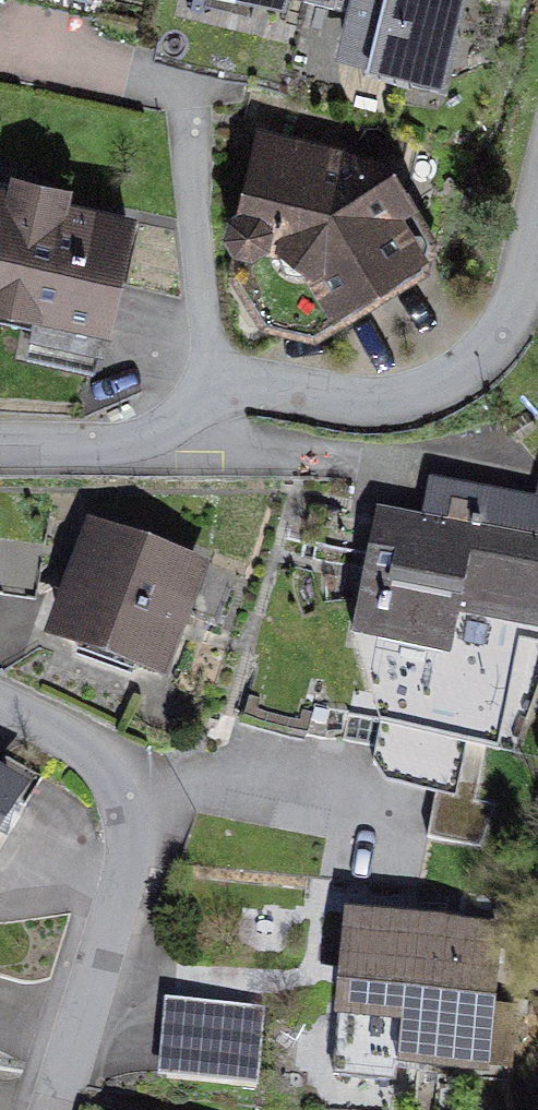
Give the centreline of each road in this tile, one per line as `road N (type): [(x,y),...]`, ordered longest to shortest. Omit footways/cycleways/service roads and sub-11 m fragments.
road 1 (residential): [(0,449),(108,447),(168,422),(211,390),(346,404),(418,395),(479,361),(517,301),(537,215)]
road 2 (residential): [(50,1109),(113,877),(122,801),(91,745),(0,702)]

